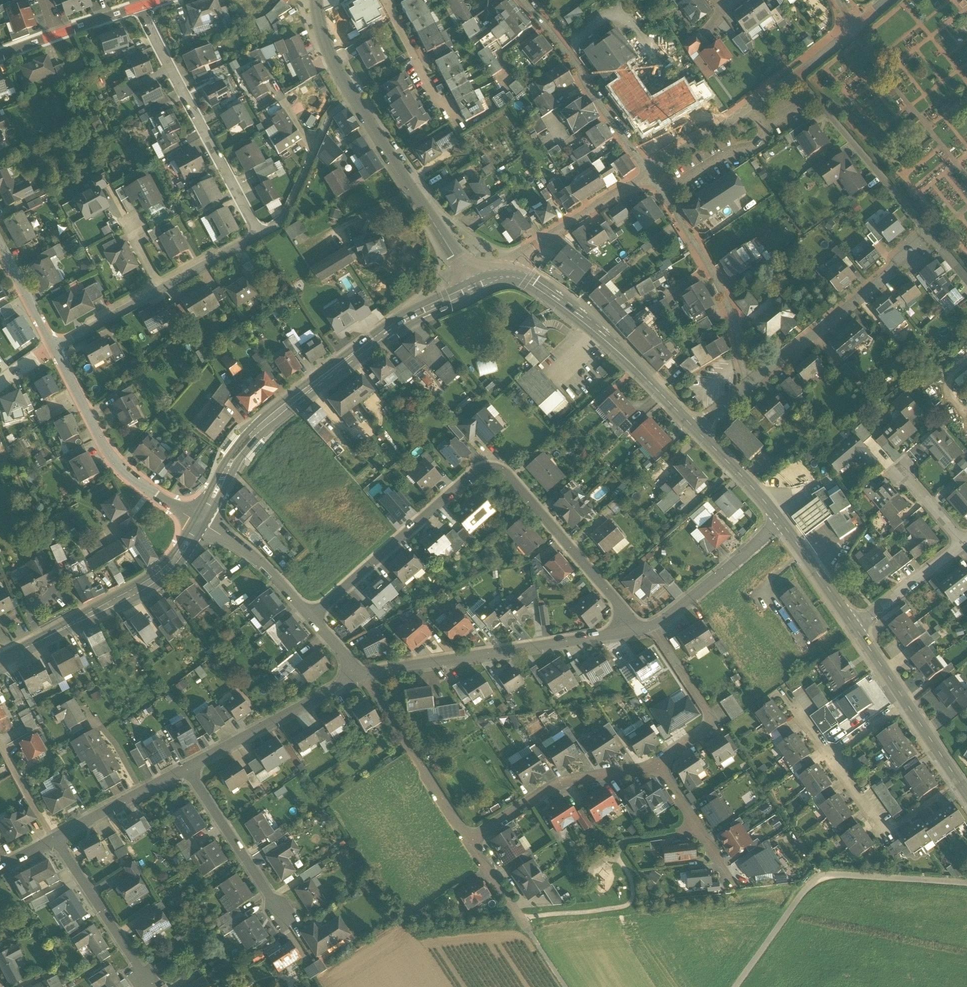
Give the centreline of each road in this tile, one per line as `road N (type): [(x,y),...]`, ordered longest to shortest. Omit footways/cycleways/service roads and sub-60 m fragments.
road 1 (residential): [(311,617),(474,474),(493,468),(505,471),(621,609),(630,631)]
road 2 (secondary): [(472,289),(347,359),(270,422),(241,449),(205,519)]
road 3 (track): [(740,986),(819,873),(966,883)]
road 4 (residential): [(630,631),(362,675)]
road 5 (residential): [(258,235),(140,8)]
road 6 (secondary): [(205,519),(170,567),(0,662)]
road 7 (secondary): [(696,430),(559,299),(510,277)]
road 8 (residential): [(647,171),(710,271),(753,383)]
road 9 (residential): [(205,519),(151,494),(117,465),(53,349)]
road 10 (residential): [(753,383),(931,237)]
road 11 (tertiary): [(472,289),(353,97)]
road 12 (residential): [(931,237),(795,76)]
road 13 (residential): [(525,0),(647,171)]
road 14 (residential): [(469,841),(560,781),(655,764)]
road 15 (residential): [(362,675),(185,769)]
road 16 (residential): [(362,675),(469,841)]
road 17 (residential): [(185,769),(289,928)]
road 18 (residential): [(655,764),(716,725),(654,629)]
road 19 (residential): [(795,76),(647,171)]
road 20 (residential): [(647,171),(521,260),(510,277)]
road 21 (residential): [(258,235),(280,225),(331,113),(353,97)]
road 22 (residential): [(54,838),(146,981)]
road 23 (residential): [(781,523),(654,629)]
road 24 (residential): [(830,755),(884,833),(935,797)]
road 25 (residential): [(205,519),(265,565),(311,617)]
road 26 (residential): [(853,625),(964,544)]
road 27 (residential): [(386,0),(446,119)]
road 28 (secondary): [(781,523),(696,430)]
road 29 (secondary): [(853,625),(781,523)]
road 30 (residential): [(53,349),(162,289)]
road 31 (residential): [(655,764),(723,866)]

